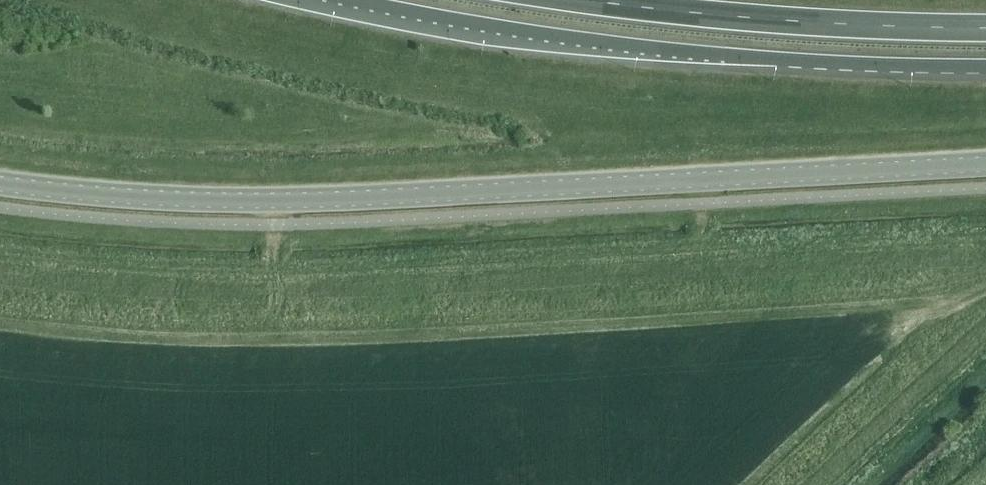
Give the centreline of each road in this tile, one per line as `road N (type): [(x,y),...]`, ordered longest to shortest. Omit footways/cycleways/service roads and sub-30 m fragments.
road 1 (secondary): [(0,185),(237,201),(985,161)]
road 2 (trunk): [(331,0),(624,48),(985,68)]
road 3 (trunk): [(985,28),(756,19),(585,0)]

